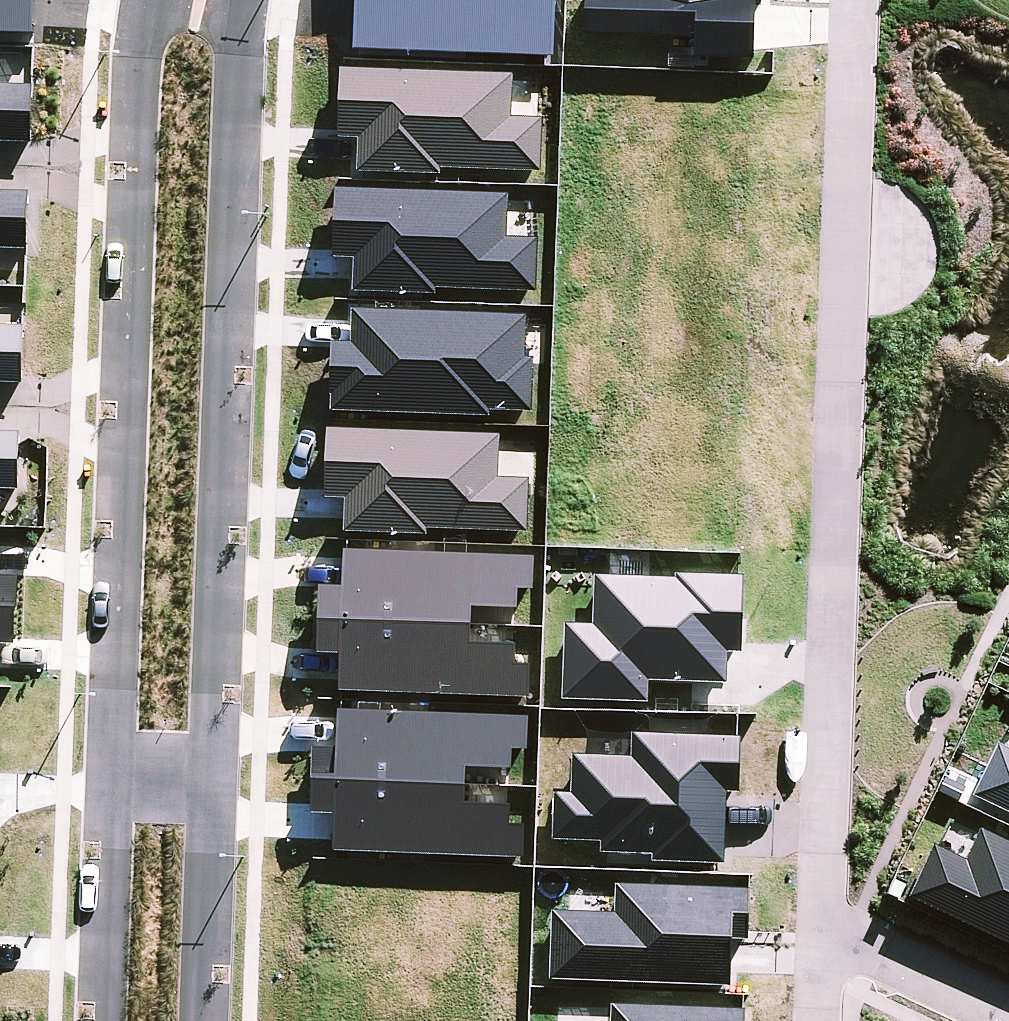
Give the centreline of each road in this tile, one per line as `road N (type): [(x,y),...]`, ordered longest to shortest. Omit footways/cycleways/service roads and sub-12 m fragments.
road 1 (residential): [(819,919),(855,0)]
road 2 (residential): [(239,0),(208,788)]
road 3 (residential): [(114,785),(129,74),(139,0)]
road 4 (residential): [(102,1020),(114,785)]
road 5 (residential): [(208,788),(200,1020)]
road 6 (residential): [(819,919),(1008,1012)]

